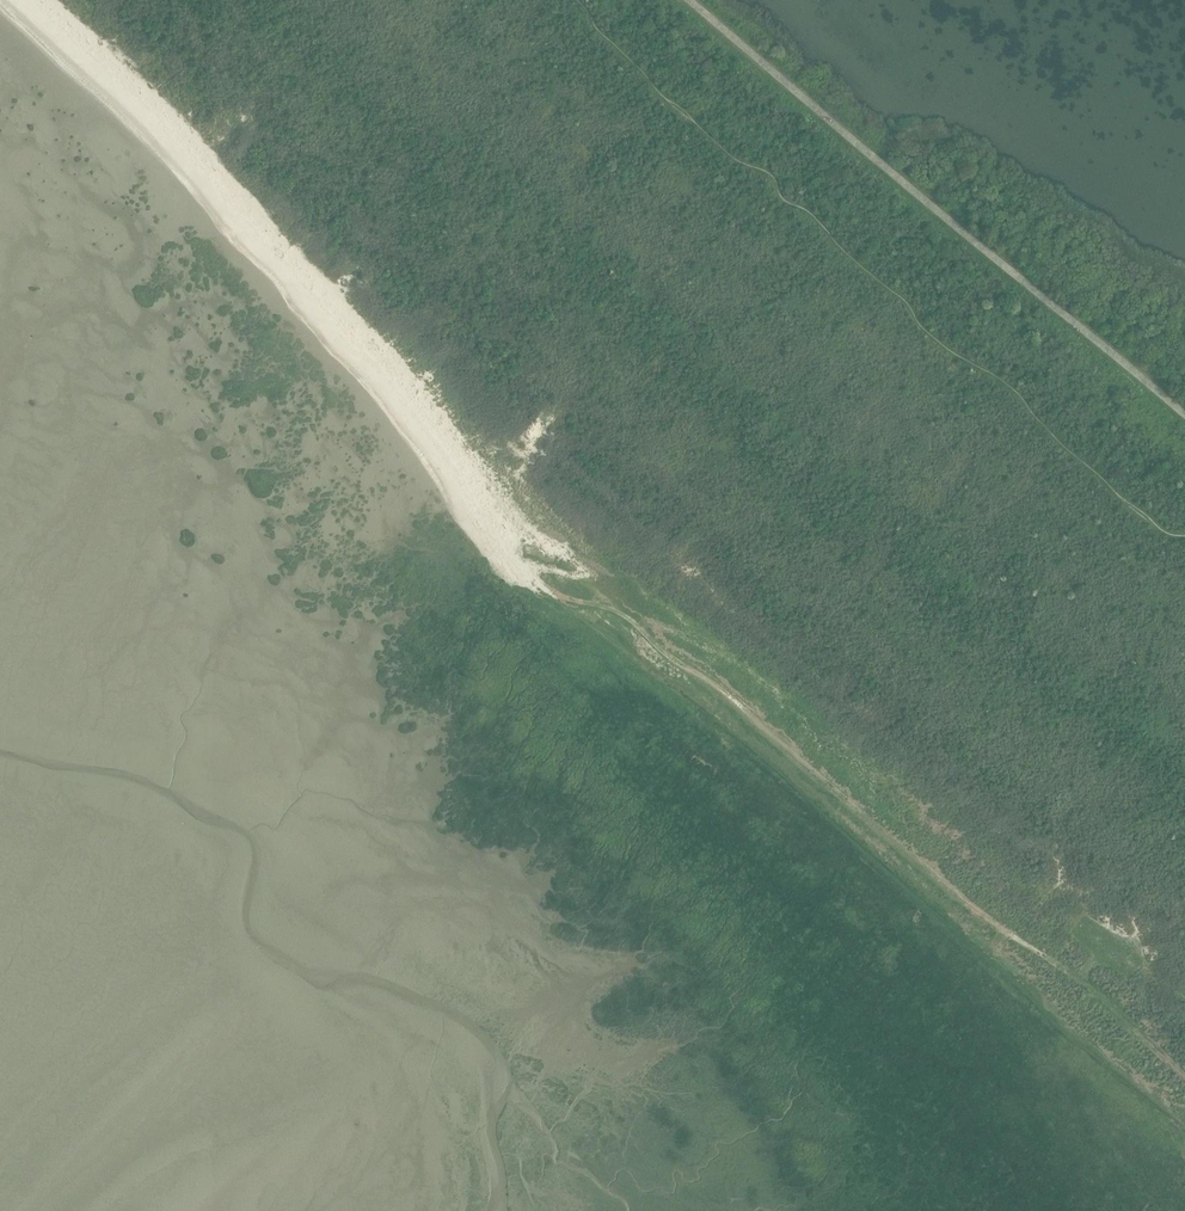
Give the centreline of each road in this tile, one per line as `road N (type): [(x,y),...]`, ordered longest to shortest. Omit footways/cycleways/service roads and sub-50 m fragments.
road 1 (track): [(1085,985),(1007,932),(617,609),(554,596)]
road 2 (track): [(1085,985),(1184,1077)]

